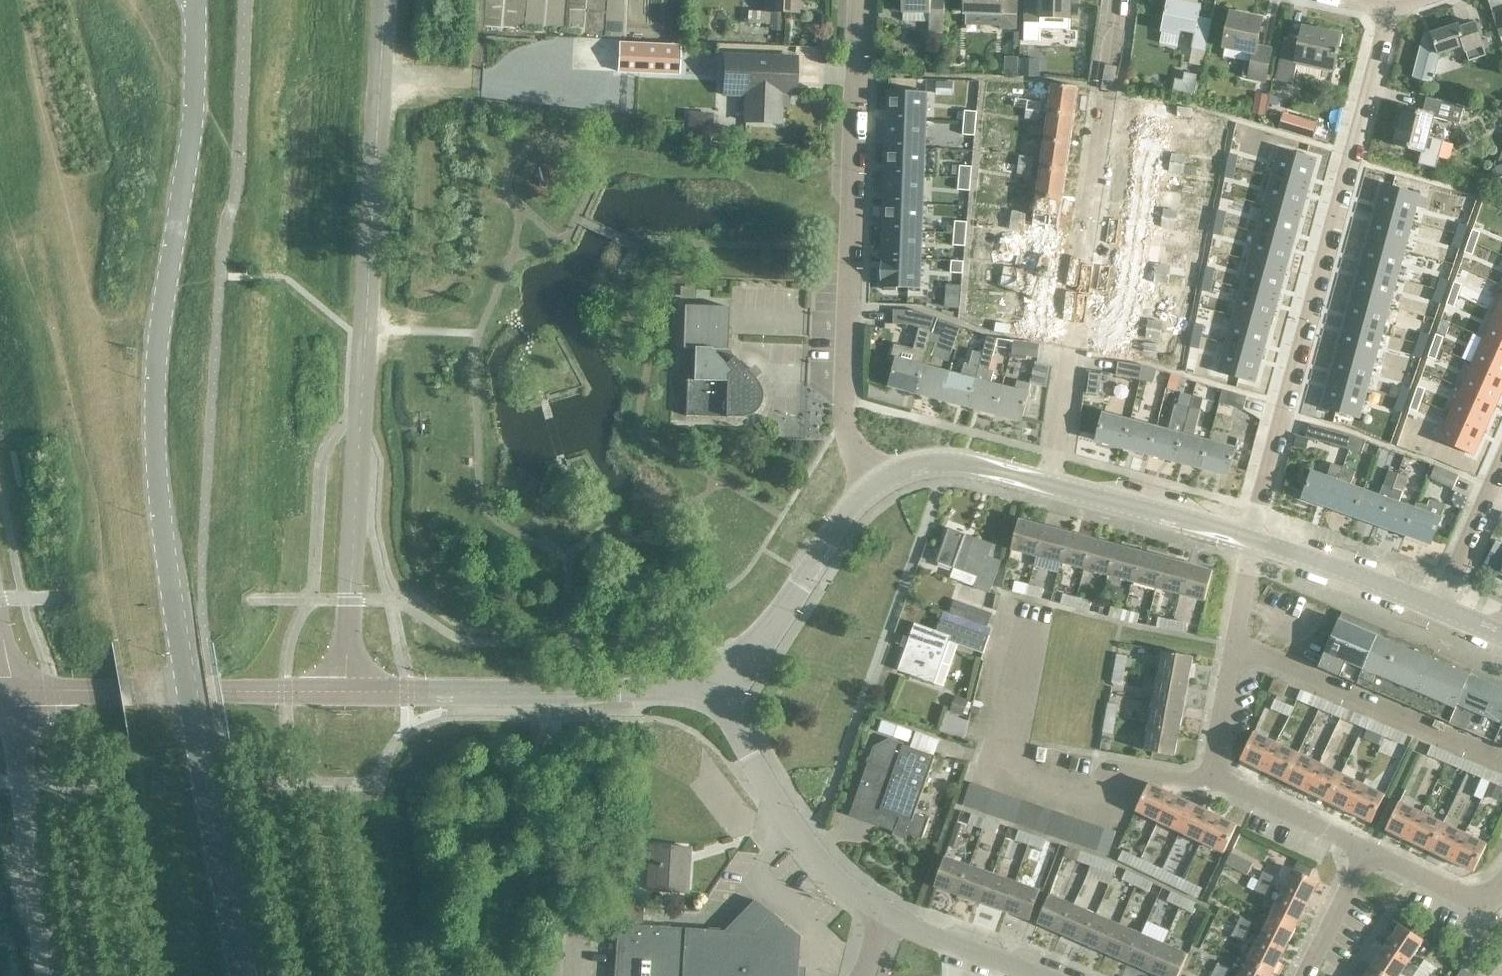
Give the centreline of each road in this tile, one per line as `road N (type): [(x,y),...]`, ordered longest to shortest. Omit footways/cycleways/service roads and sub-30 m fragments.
road 1 (unclassified): [(239,975),(168,586),(155,420),(156,353),(189,141),(195,0)]
road 2 (unclassified): [(344,692),(384,0)]
road 3 (residential): [(1250,542),(1387,10)]
road 4 (residential): [(870,488),(843,415),(854,0)]
road 5 (residential): [(1048,487),(1113,0)]
road 6 (secondary): [(344,692),(713,688)]
road 7 (secondary): [(10,690),(344,692)]
road 8 (residential): [(1367,849),(1210,774),(1231,647)]
road 9 (residential): [(1501,761),(1231,647)]
road 10 (residential): [(888,914),(844,885),(795,824),(713,688)]
road 11 (secondary): [(48,975),(10,690)]
road 12 (secondary): [(713,688),(746,666),(870,488)]
road 13 (secondary): [(1250,542),(1048,487)]
road 14 (secondary): [(1433,610),(1250,542)]
road 15 (secondary): [(870,488),(891,473),(948,461),(1048,487)]
road 16 (residential): [(1433,610),(1501,460)]
road 17 (residential): [(1038,975),(888,914)]
road 18 (residential): [(1501,889),(1481,902),(1367,849)]
road 19 (residential): [(1304,975),(1367,849)]

